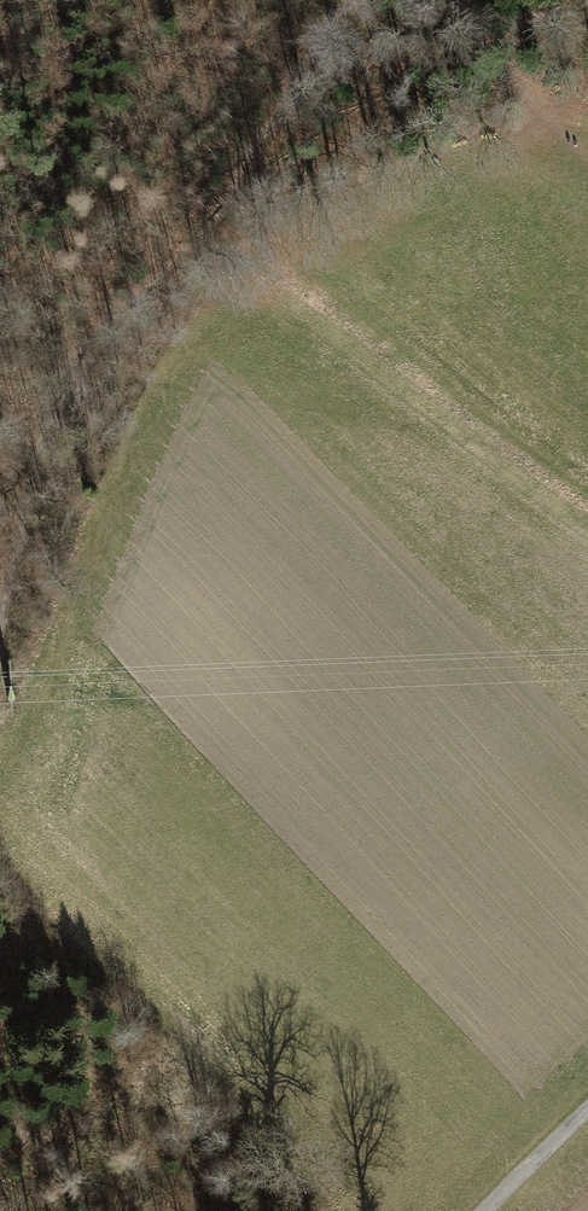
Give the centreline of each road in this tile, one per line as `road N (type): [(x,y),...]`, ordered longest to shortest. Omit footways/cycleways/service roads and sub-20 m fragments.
road 1 (track): [(0,635),(56,392),(84,351),(195,240)]
road 2 (track): [(453,0),(587,149)]
road 3 (track): [(587,1118),(494,1210)]

